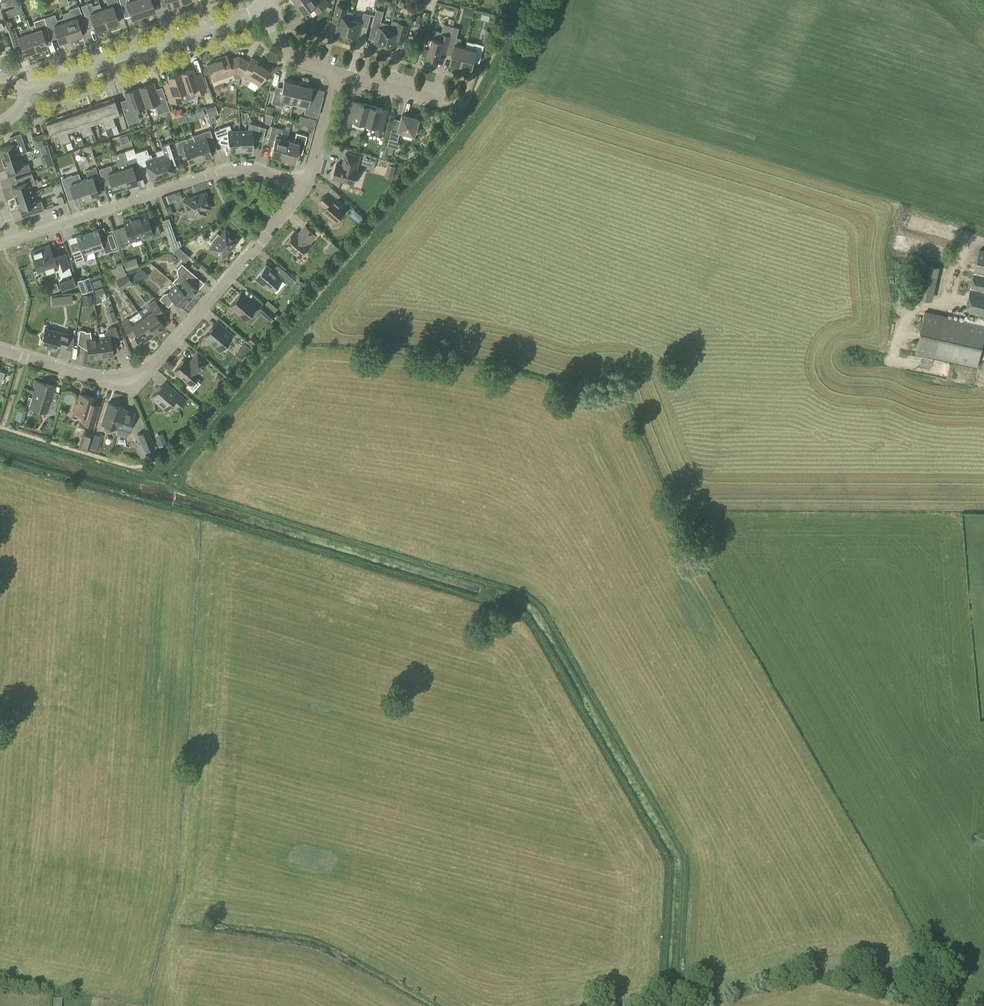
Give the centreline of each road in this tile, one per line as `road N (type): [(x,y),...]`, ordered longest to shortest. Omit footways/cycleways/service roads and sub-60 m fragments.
road 1 (residential): [(15,241),(234,169),(306,185)]
road 2 (residential): [(26,91),(267,9)]
road 3 (residential): [(306,185),(159,357)]

